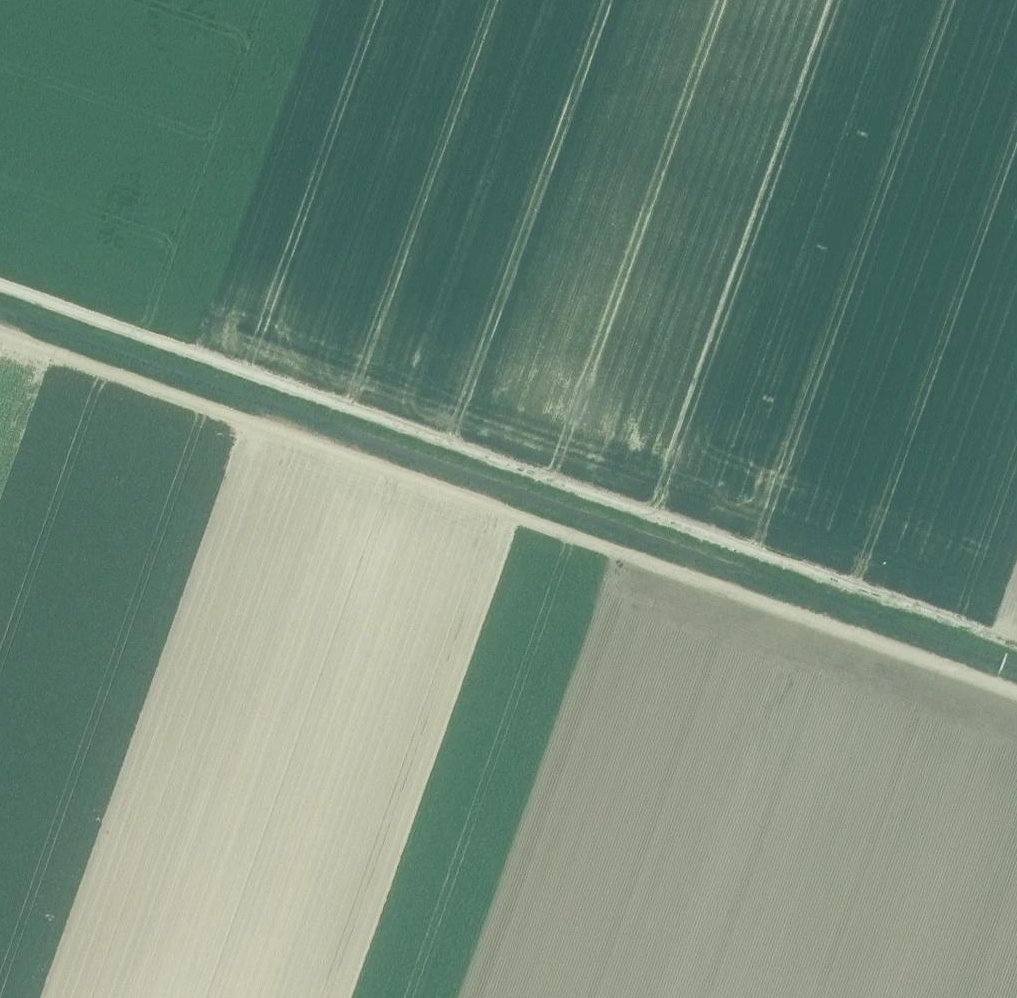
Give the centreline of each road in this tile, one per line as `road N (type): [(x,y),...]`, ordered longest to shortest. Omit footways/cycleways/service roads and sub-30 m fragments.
road 1 (track): [(0,281),(1016,645)]
road 2 (track): [(1016,692),(0,333)]

